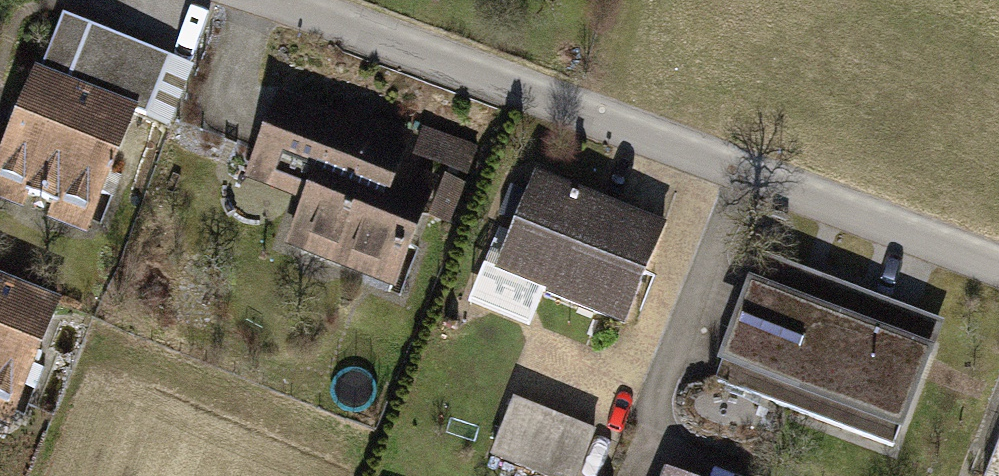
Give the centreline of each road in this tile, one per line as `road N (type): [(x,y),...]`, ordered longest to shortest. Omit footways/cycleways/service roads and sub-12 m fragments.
road 1 (residential): [(998,231),(649,107),(295,0)]

